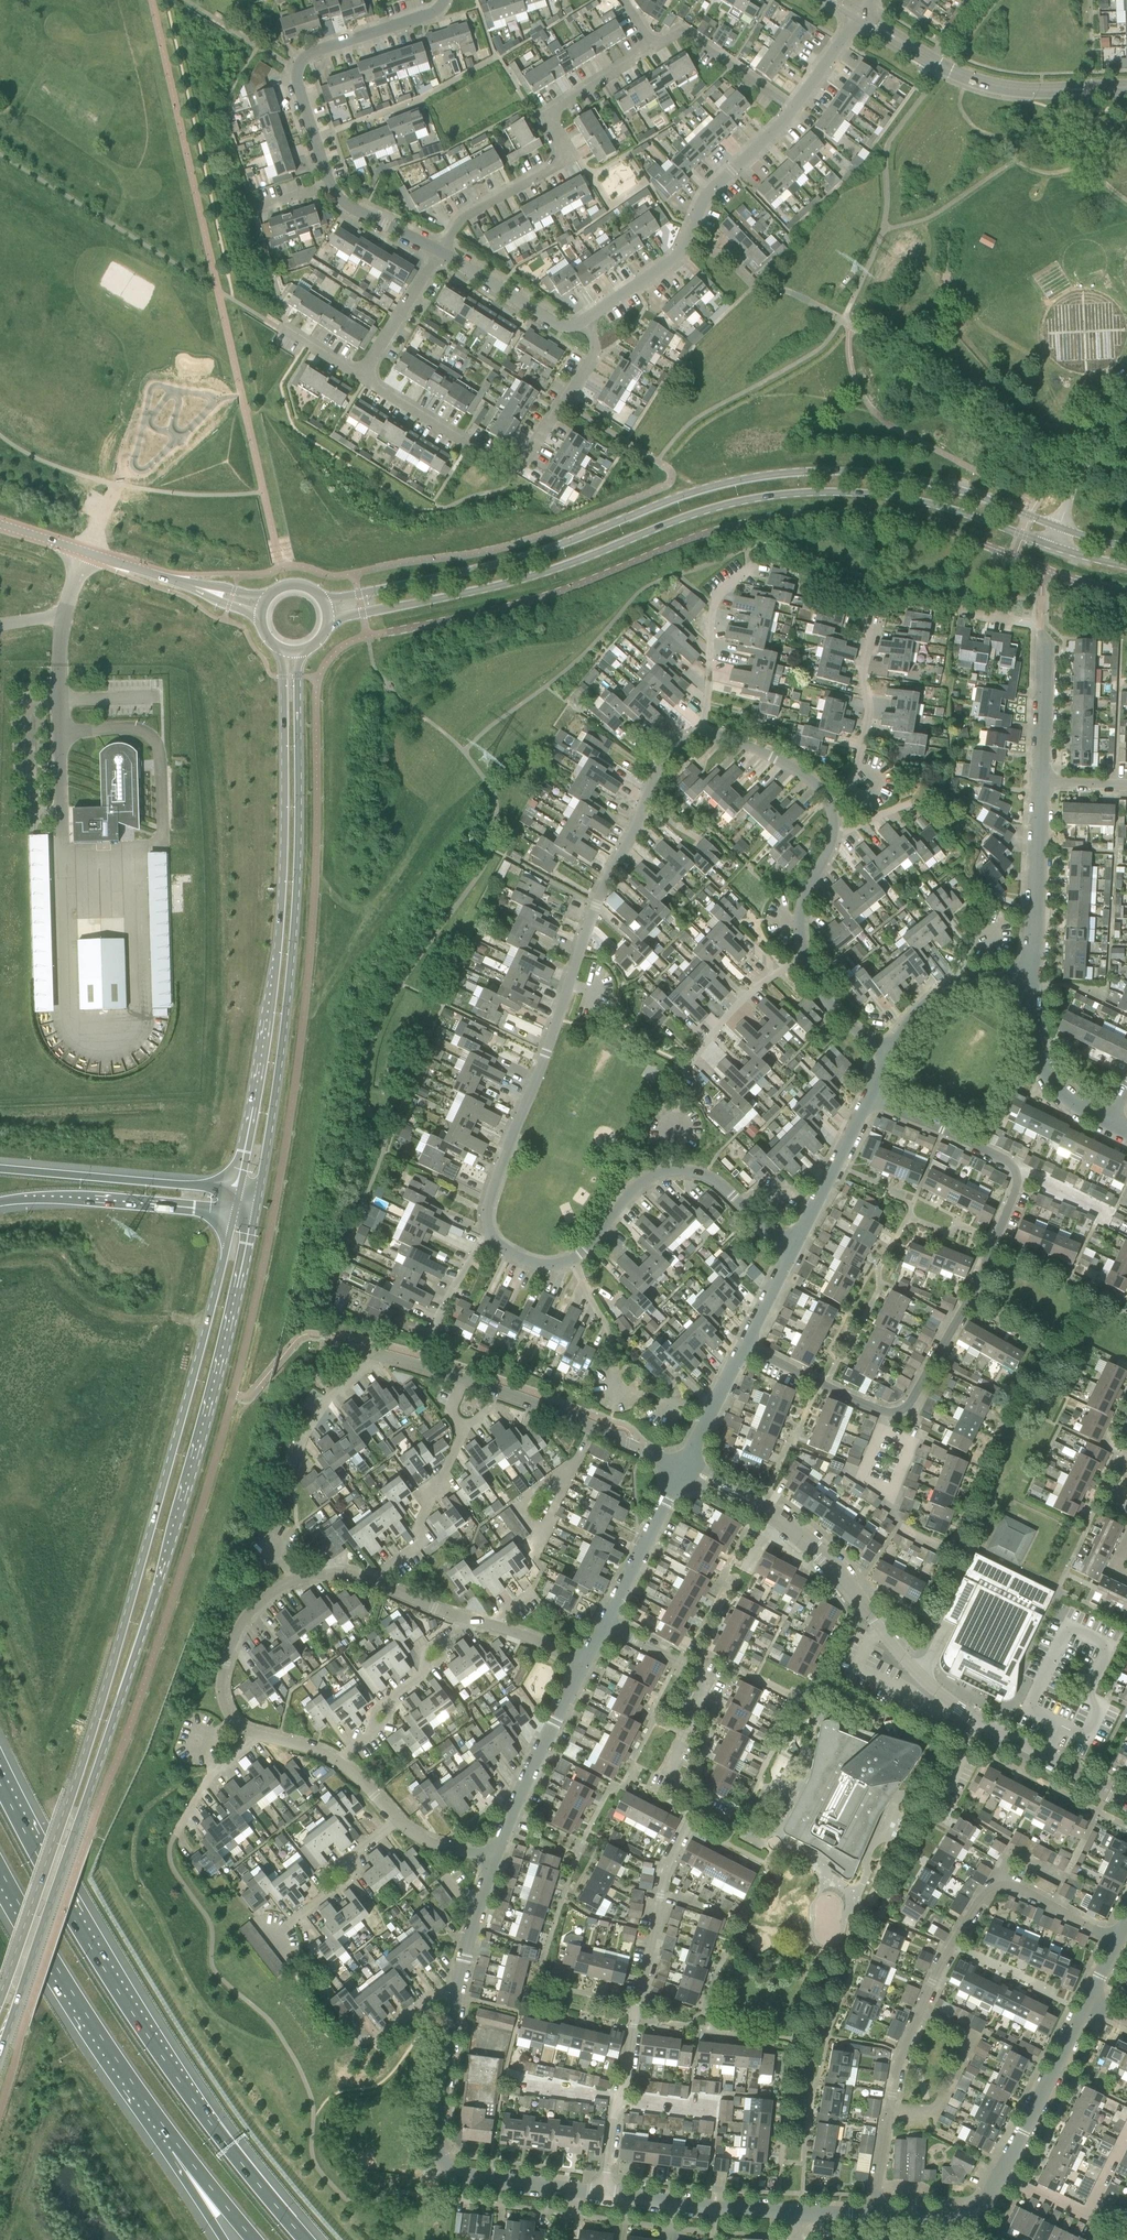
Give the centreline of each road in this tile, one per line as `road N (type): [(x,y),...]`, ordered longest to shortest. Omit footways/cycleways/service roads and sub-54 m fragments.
road 1 (primary): [(0,2053),(196,1463),(256,1206)]
road 2 (primary): [(234,1215),(121,1637),(0,2005)]
road 3 (residential): [(676,1168),(639,1183),(571,1260),(531,1264),(490,1234),(488,1199),(601,879),(661,751),(704,736)]
road 4 (tertiary): [(1059,528),(919,481),(785,473),(671,500),(492,567),(326,602)]
road 5 (tertiary): [(330,622),(503,586),(705,510),(807,492),(914,501),(1052,547)]
road 6 (residential): [(604,2194),(615,2100),(668,1864),(701,1800),(660,1778),(710,1680),(604,1625)]
road 7 (residential): [(744,1346),(888,1415),(910,1404),(969,1305),(1018,1183),(1014,1167),(868,1100)]
road 8 (residential): [(1126,1802),(939,1698),(896,1655),(815,1548),(760,1506),(683,1468)]
road 9 (motorway): [(308,2239),(156,2043),(0,1777)]
road 10 (tertiary): [(256,1206),(286,1018),(298,876),(298,653)]
road 11 (tertiary): [(286,651),(285,879),(271,1020),(240,1190)]
road 12 (residential): [(876,2216),(903,2052),(951,1948),(997,1877),(1117,1942)]
road 13 (residential): [(260,1736),(234,1721),(221,1676),(248,1613),(274,1591),(308,1576),(343,1574),(467,1620)]
road 14 (residential): [(584,321),(594,356),(521,465),(510,470),(362,378)]
road 15 (motorway): [(0,1874),(55,1972),(178,2153)]
road 16 (residential): [(440,253),(464,217),(564,162),(553,112),(653,47)]
road 17 (residential): [(683,1468),(531,1402),(381,1356)]
road 18 (residential): [(573,2190),(438,2171),(430,2156),(456,1997)]
road 19 (residential): [(795,108),(706,197),(683,253),(584,321)]
road 20 (residential): [(332,185),(294,69),(310,54),(433,14),(445,0)]
road 21 (residential): [(676,1168),(678,1091),(688,1065),(727,1013),(774,971),(803,961)]
road 22 (motorway): [(240,1190),(0,1169)]
road 23 (motorway): [(0,1202),(234,1215)]
road 24 (residential): [(496,1859),(584,1665)]
road 25 (tertiary): [(195,587),(0,526)]
road 26 (residential): [(1030,984),(1040,782)]
road 27 (residential): [(824,808),(838,803),(864,759),(865,626)]
road 28 (residential): [(1088,2000),(1001,2174)]
road 29 (residential): [(797,2214),(604,2194)]
road 30 (residential): [(704,736),(710,608),(753,564)]
road 31 (residential): [(604,1625),(683,1468)]
road 32 (residential): [(1110,1124),(1065,1095),(1046,1071),(1034,1042),(1030,984)]
road 33 (residential): [(889,1051),(900,1023),(940,989),(1030,984)]
road 34 (residential): [(398,1818),(349,1859),(348,1878),(278,1932)]
road 35 (residential): [(790,1252),(868,1100)]
road 36 (residential): [(584,321),(569,331),(440,253)]
road 37 (residential): [(1040,782),(1047,646),(1041,615)]
road 38 (residential): [(795,108),(686,35),(653,47)]
road 39 (tertiary): [(973,81),(1037,92),(1126,87)]
road 40 (residential): [(824,808),(815,786),(769,753),(704,736)]
road 41 (residential): [(362,378),(440,253)]
road 42 (residential): [(1001,2174),(988,2201),(959,2217),(876,2216)]
road 43 (residential): [(293,1467),(331,1395),(381,1356)]
road 44 (residential): [(790,1252),(707,1177),(676,1168)]
road 45 (residential): [(456,1997),(496,1859)]
road 46 (residential): [(683,1468),(744,1346)]
road 47 (tertiary): [(973,81),(860,15)]
road 48 (residential): [(440,253),(350,208),(332,185)]
road 49 (residential): [(177,1832),(215,1771),(260,1736)]
road 50 (residential): [(889,1051),(820,1000),(803,961)]
road 51 (residential): [(467,1620),(537,1638),(584,1665)]
road 52 (residential): [(803,961),(802,907),(826,839)]
road 53 (residential): [(347,2041),(375,2039),(439,1994),(456,1997)]

